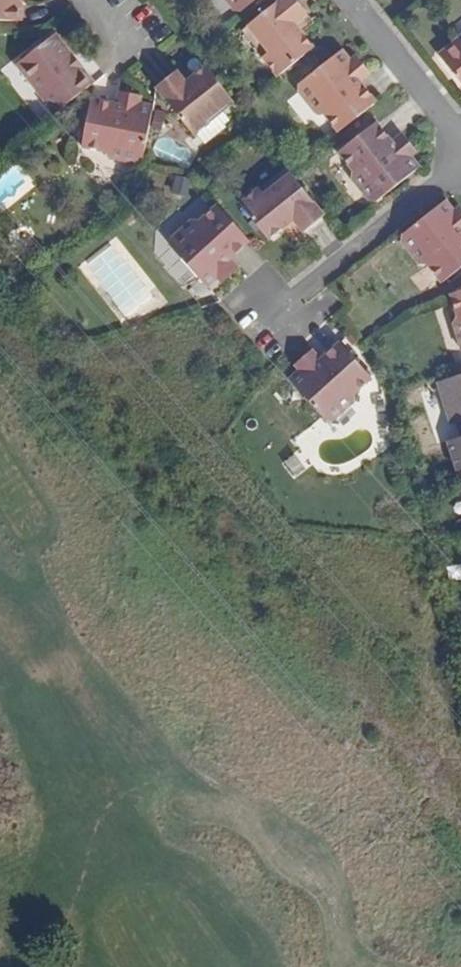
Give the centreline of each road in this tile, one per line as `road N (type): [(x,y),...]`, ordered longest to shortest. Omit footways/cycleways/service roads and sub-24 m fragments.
road 1 (residential): [(460,157),(273,316)]
road 2 (residential): [(353,0),(460,133)]

